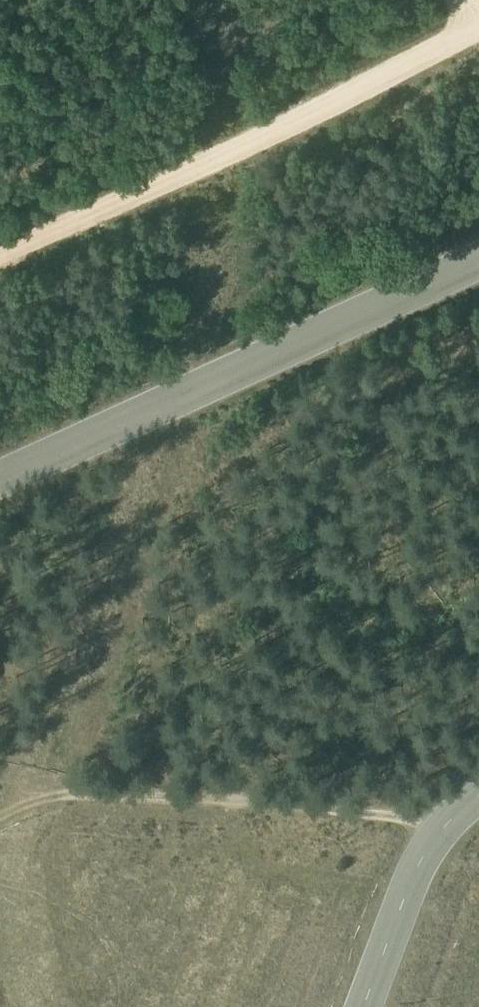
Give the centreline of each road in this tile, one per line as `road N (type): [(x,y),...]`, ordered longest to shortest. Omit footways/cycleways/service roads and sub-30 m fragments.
road 1 (track): [(478,28),(0,252)]

